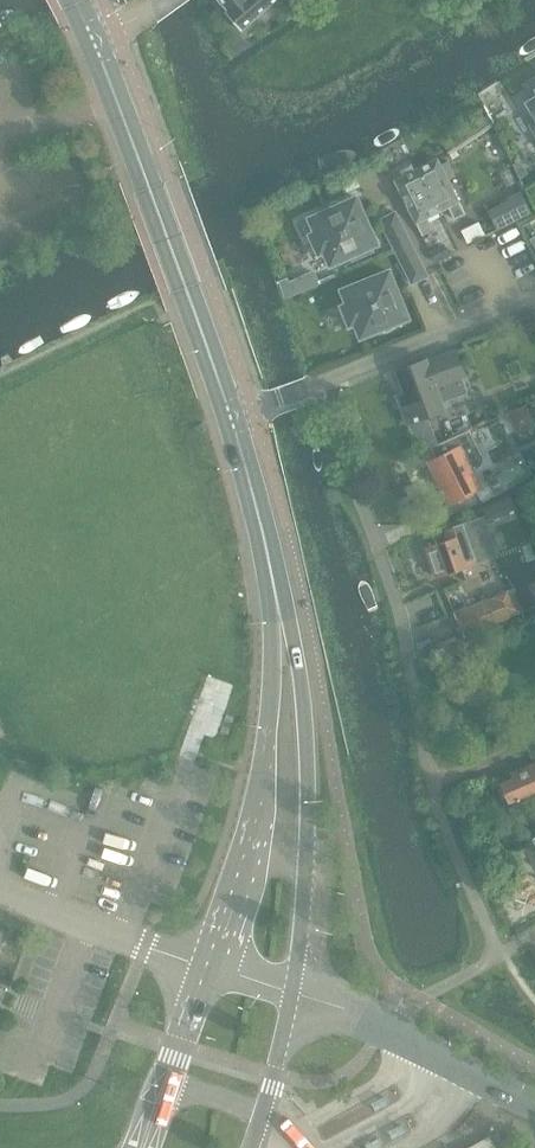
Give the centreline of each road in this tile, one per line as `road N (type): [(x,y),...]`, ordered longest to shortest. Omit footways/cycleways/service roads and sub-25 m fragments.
road 1 (unclassified): [(380,1026),(502,954),(437,821),(392,605),(321,388)]
road 2 (secondary): [(233,420),(93,38)]
road 3 (secondary): [(293,993),(309,794),(300,667),(279,607)]
road 4 (secondary): [(279,607),(259,783),(198,965)]
road 5 (unclassified): [(321,388),(534,300)]
road 6 (secondary): [(279,607),(233,420)]
road 7 (unclassified): [(534,1100),(380,1026)]
road 8 (secondary): [(251,1147),(293,993)]
road 9 (secondary): [(198,965),(157,1082)]

